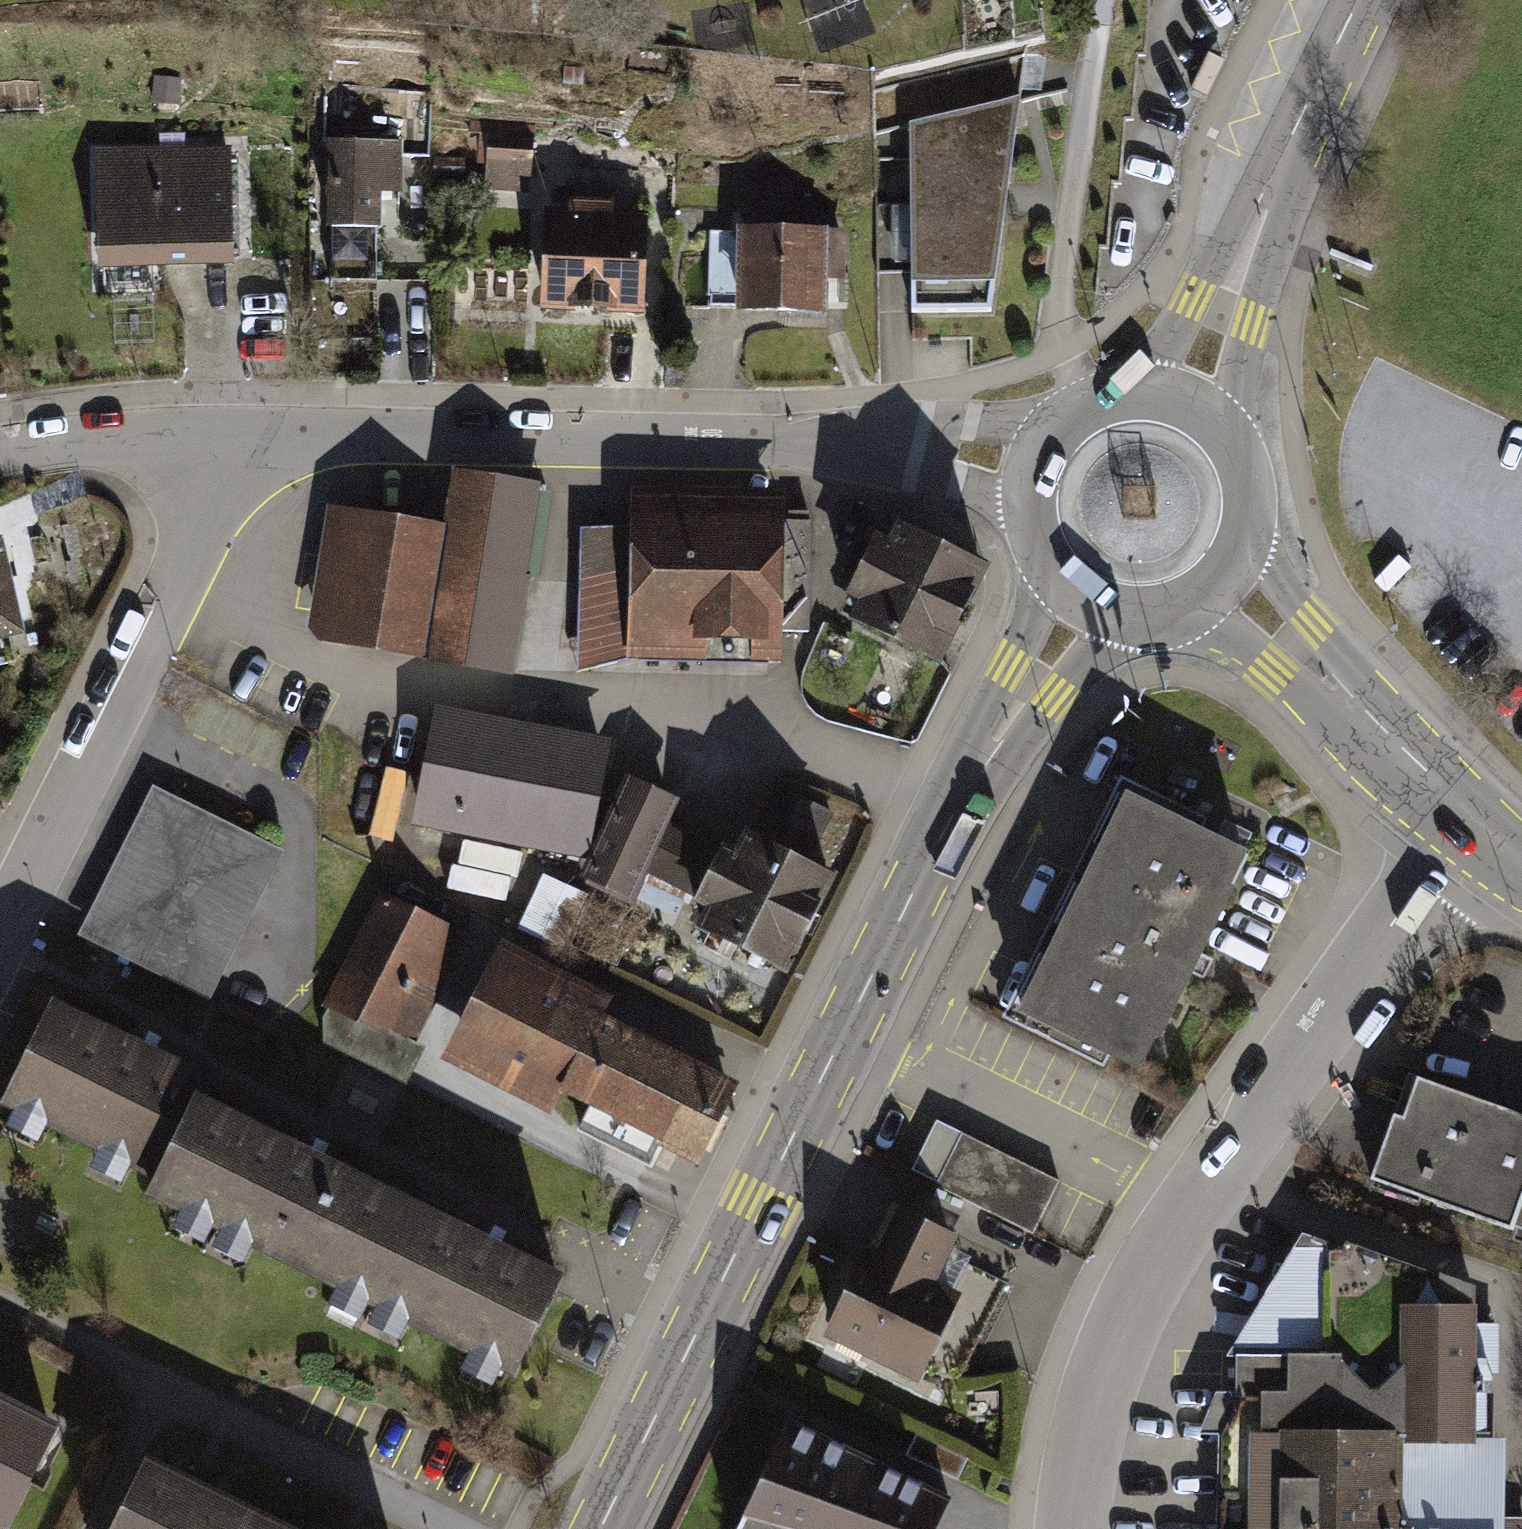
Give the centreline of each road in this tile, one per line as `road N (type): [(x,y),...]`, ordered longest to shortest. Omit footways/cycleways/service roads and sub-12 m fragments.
road 1 (primary): [(601,1528),(952,820),(1081,602)]
road 2 (residential): [(1469,825),(1242,1132),(1144,1280),(1088,1422),(1074,1528)]
road 3 (residential): [(242,437),(940,451),(1032,467)]
road 4 (residential): [(0,928),(242,437)]
road 5 (primary): [(1184,401),(1285,155),(1361,0)]
road 6 (tertiary): [(1469,825),(1226,579)]
road 7 (residential): [(0,456),(99,441),(242,437)]
road 8 (primary): [(1226,579),(1253,514),(1247,468),(1223,428),(1184,401)]
road 9 (primary): [(1184,401),(1133,392),(1084,406),(1062,422),(1032,467)]
road 10 (primary): [(1081,602),(1124,617),(1169,614),(1226,579)]
road 11 (primary): [(1032,467),(1026,497),(1039,557),(1081,602)]

